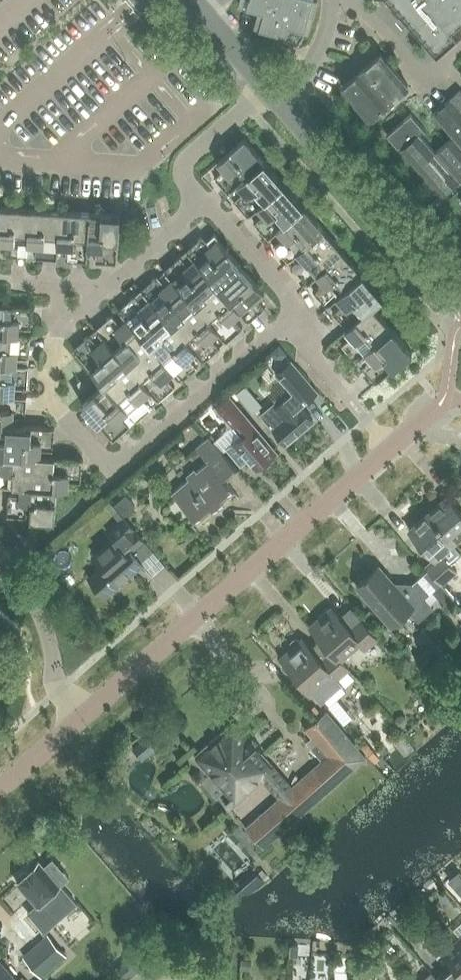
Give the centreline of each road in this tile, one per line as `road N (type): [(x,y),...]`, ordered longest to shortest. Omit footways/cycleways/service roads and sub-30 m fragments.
road 1 (residential): [(290,314),(106,466),(63,417),(58,337),(206,210)]
road 2 (residential): [(80,717),(393,446)]
road 3 (unclassified): [(460,308),(288,110)]
road 4 (residential): [(80,717),(52,675),(36,616),(0,562)]
road 5 (residential): [(267,88),(182,161),(181,178),(206,210)]
road 6 (residential): [(290,314),(206,210)]
road 7 (residential): [(370,418),(290,314)]
road 8 (residential): [(288,110),(334,16),(329,0)]

